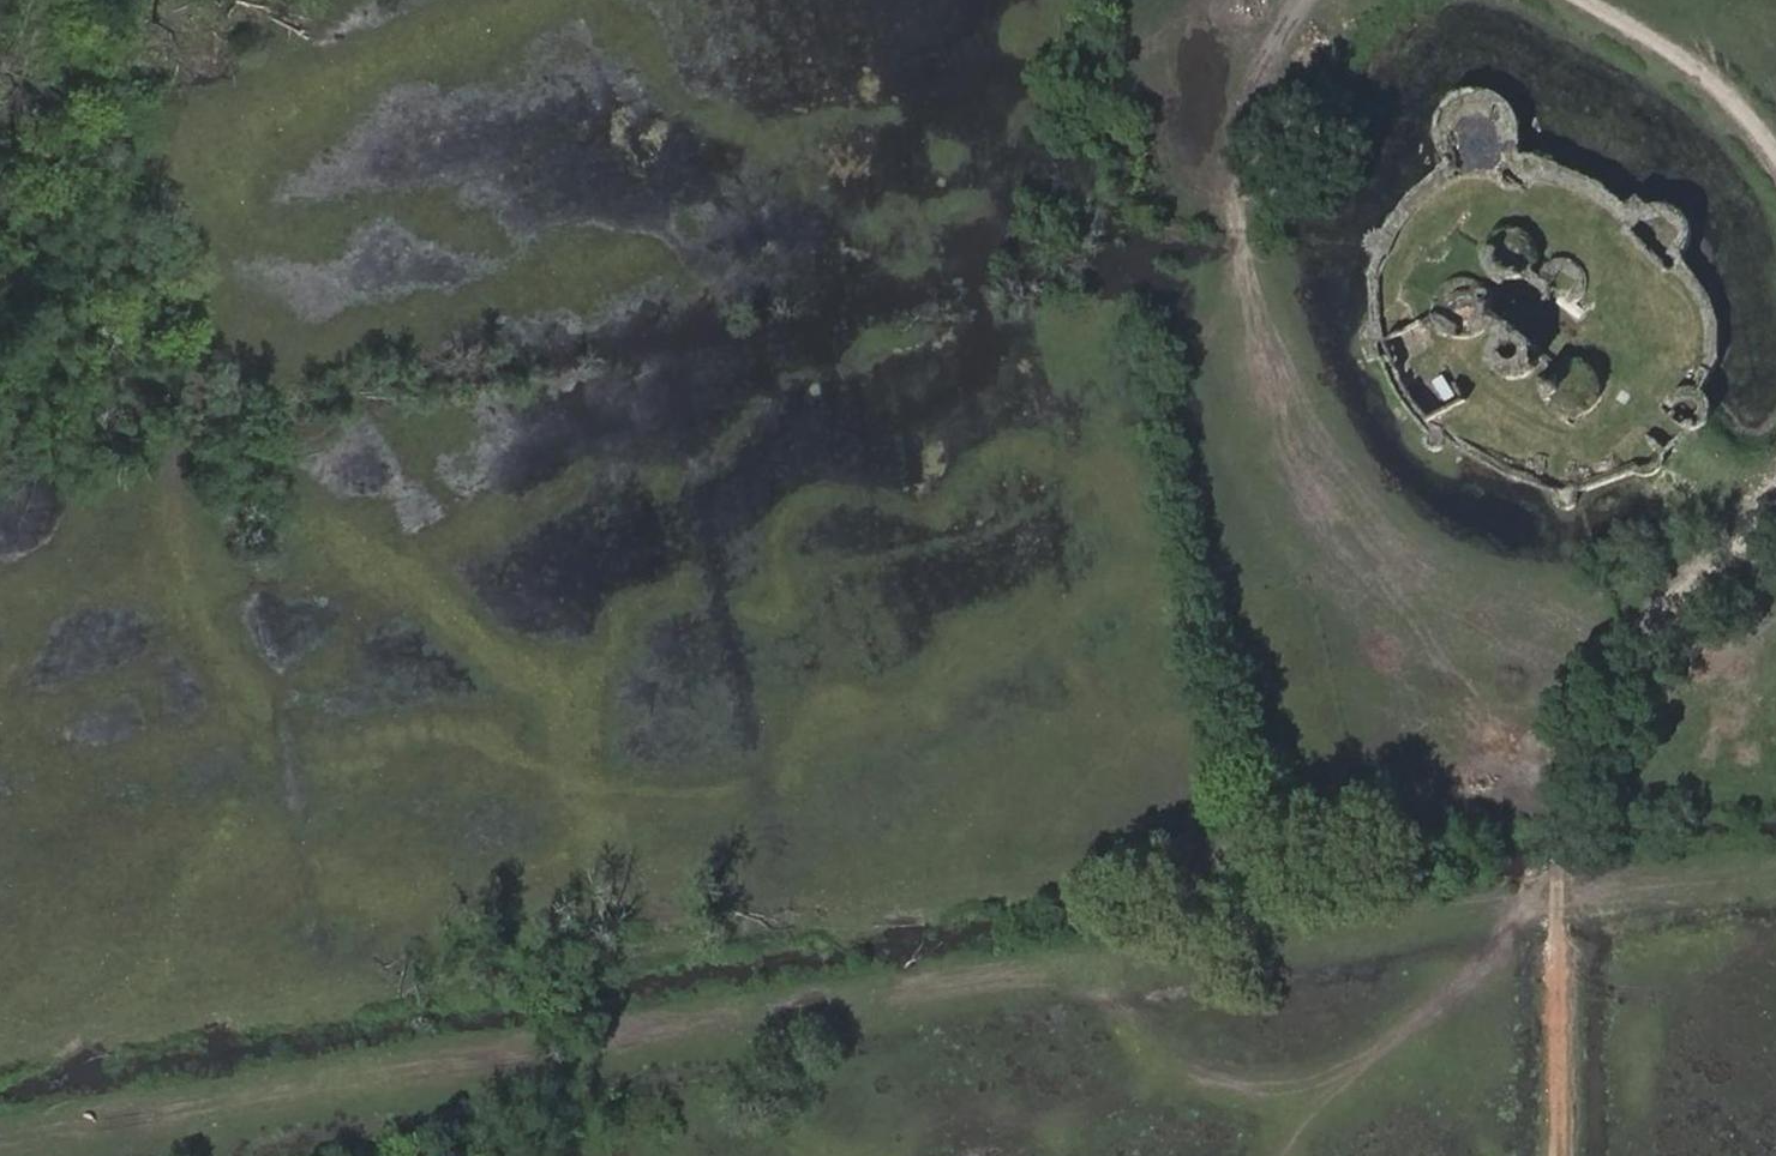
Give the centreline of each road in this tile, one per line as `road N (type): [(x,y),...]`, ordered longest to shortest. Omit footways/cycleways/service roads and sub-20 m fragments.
road 1 (track): [(1775,503),(1560,715),(1553,750),(1566,1155)]
road 2 (track): [(1577,0),(1681,60),(1775,154)]

